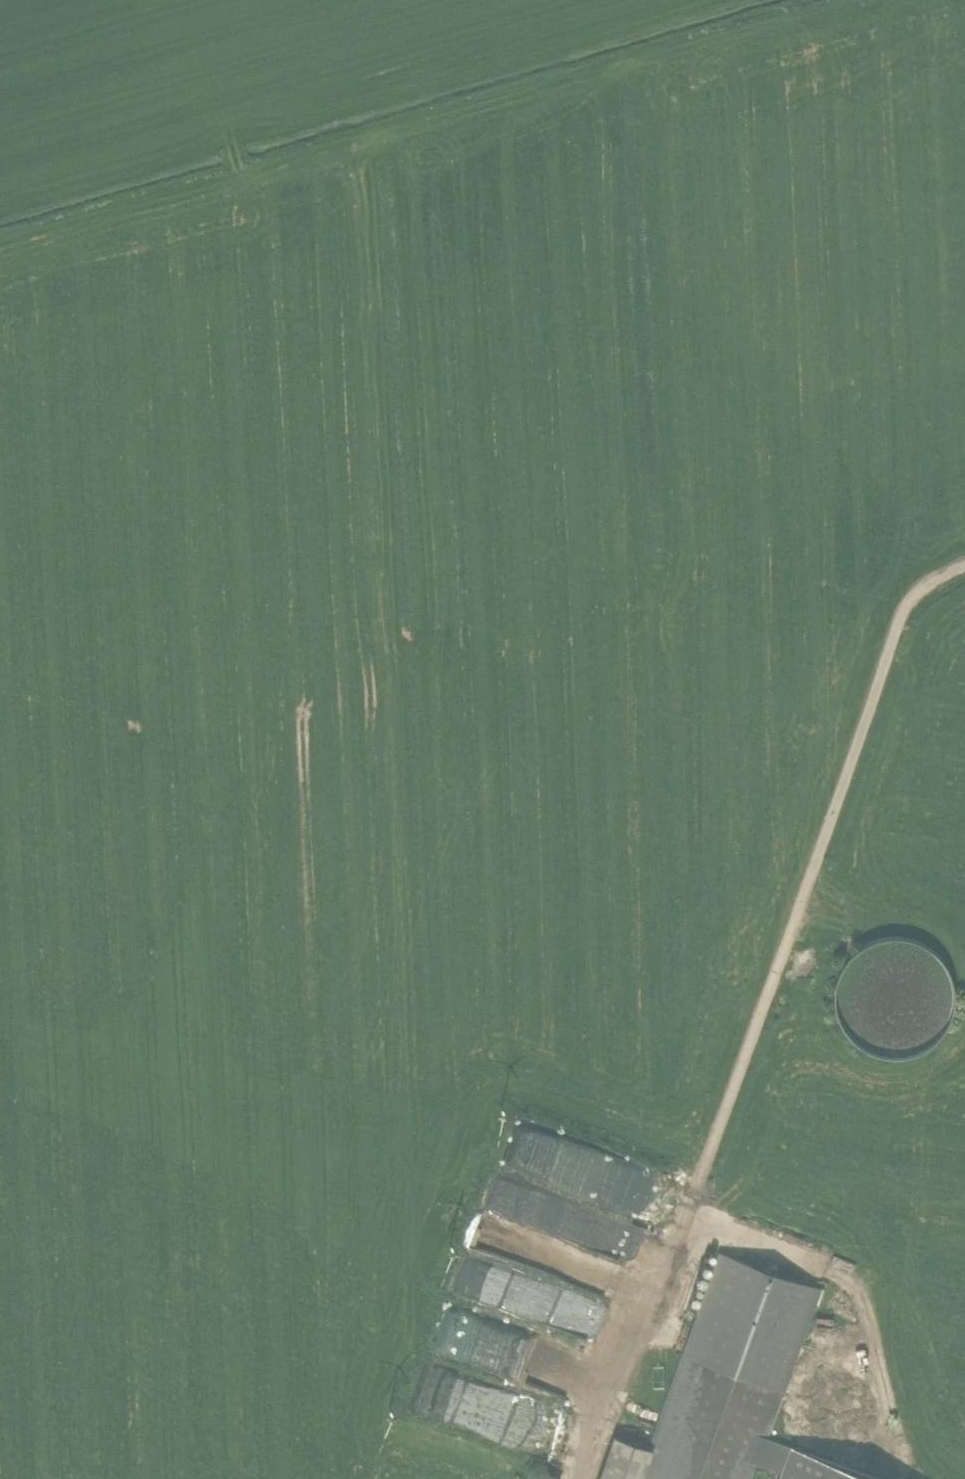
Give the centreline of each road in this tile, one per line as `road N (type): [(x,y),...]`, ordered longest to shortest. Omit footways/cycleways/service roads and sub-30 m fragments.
road 1 (track): [(687,1213),(903,611),(923,587),(964,564)]

